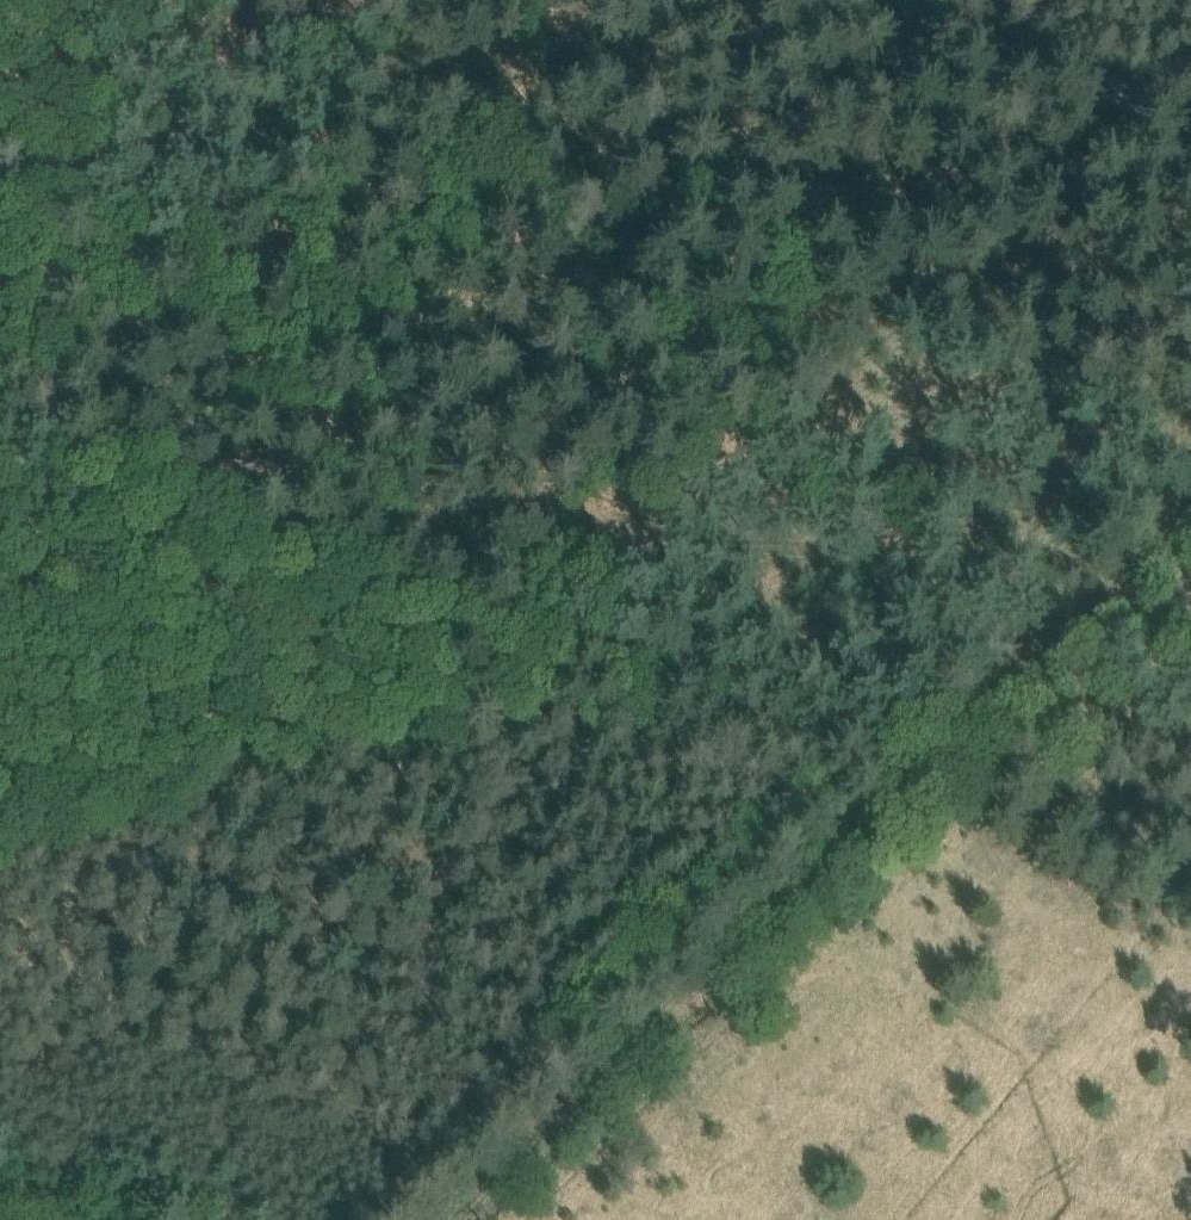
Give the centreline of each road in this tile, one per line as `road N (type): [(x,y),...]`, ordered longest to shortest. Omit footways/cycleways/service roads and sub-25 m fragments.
road 1 (track): [(1190,120),(893,0)]

